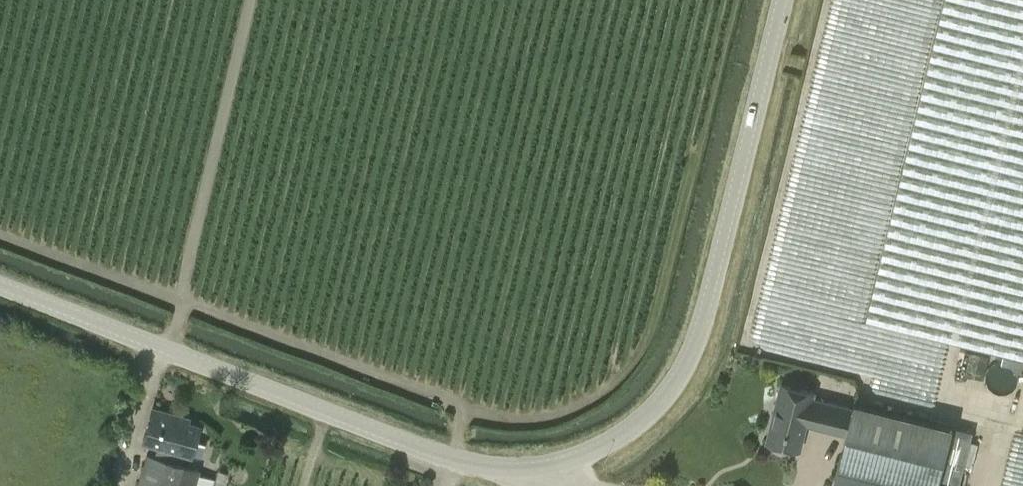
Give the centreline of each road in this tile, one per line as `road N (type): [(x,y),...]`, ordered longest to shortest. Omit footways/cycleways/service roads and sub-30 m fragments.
road 1 (tertiary): [(0,290),(439,454),(541,467),(584,455),(622,437),(659,404),(683,367),(710,293),(781,0)]

